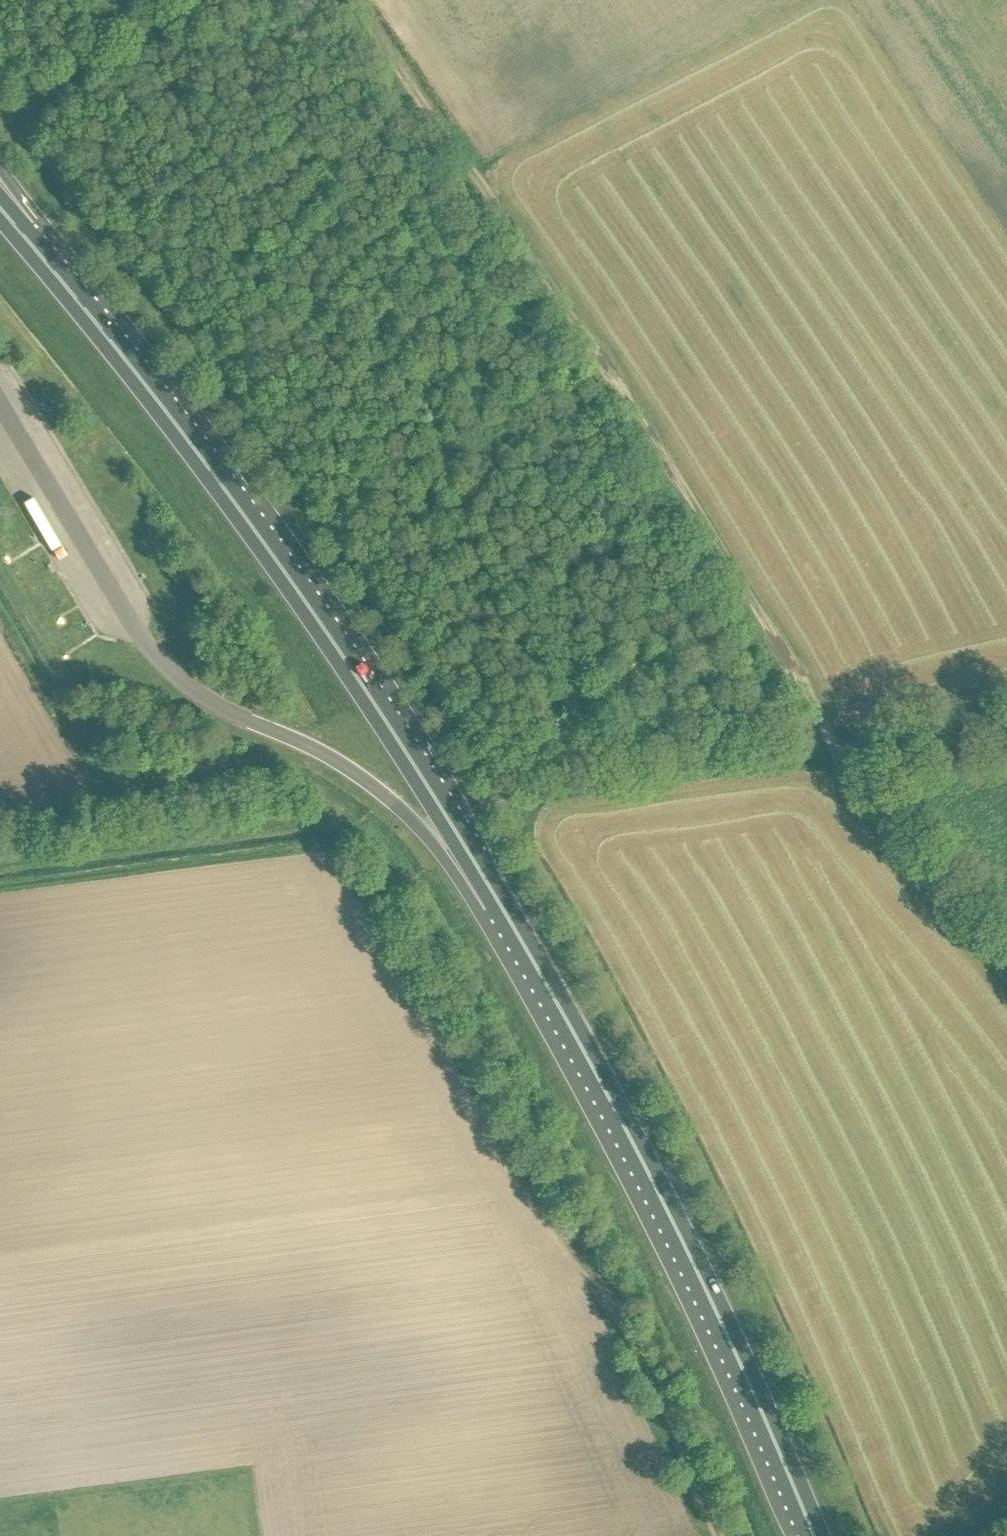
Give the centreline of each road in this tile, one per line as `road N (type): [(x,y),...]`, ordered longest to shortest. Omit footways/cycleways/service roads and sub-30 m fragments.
road 1 (track): [(351,0),(825,750),(1006,982)]
road 2 (trunk): [(507,914),(276,557),(30,241)]
road 3 (trunk): [(815,1535),(705,1287),(507,914)]
road 4 (trunk): [(192,686),(369,782),(507,914)]

